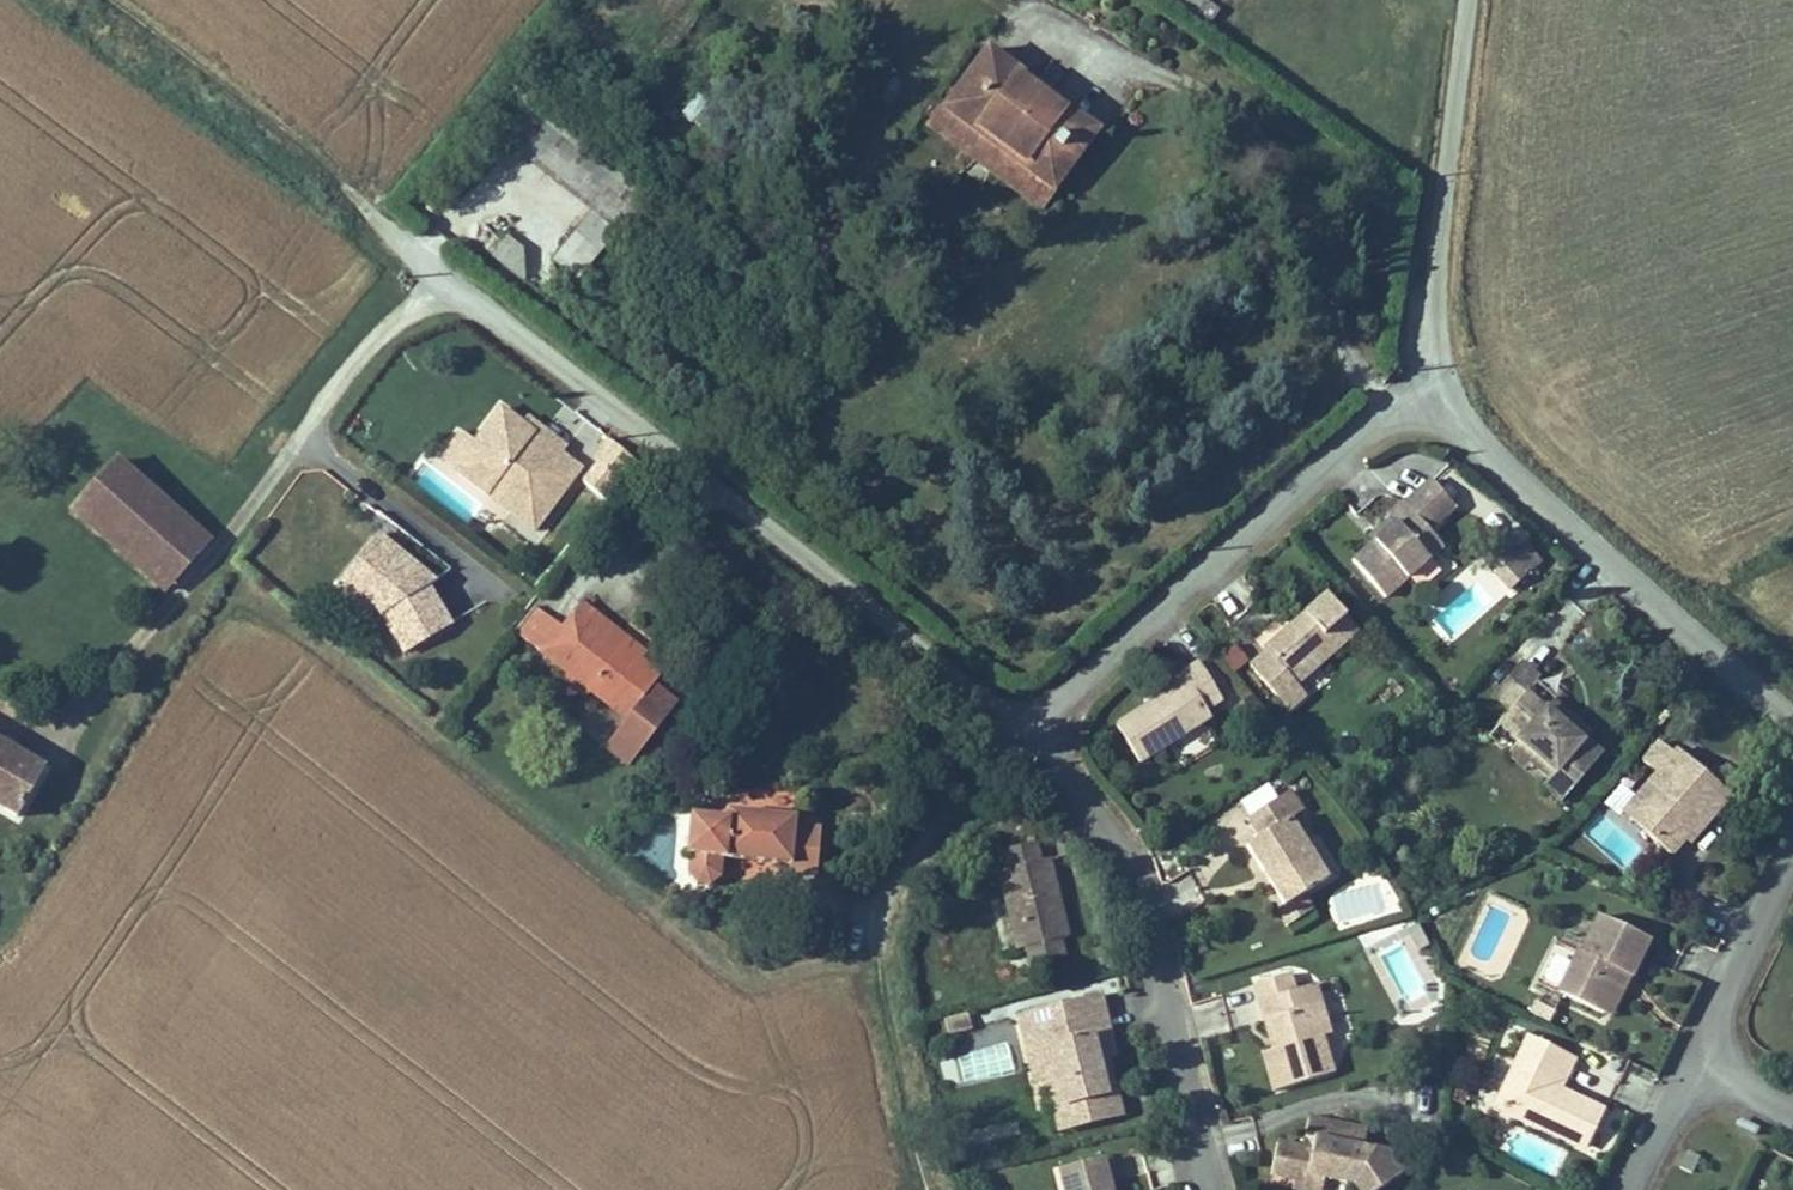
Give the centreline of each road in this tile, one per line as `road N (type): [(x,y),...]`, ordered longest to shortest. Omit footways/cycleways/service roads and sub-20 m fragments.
road 1 (residential): [(1022,736),(441,268)]
road 2 (residential): [(1022,736),(1428,385)]
road 3 (residential): [(1022,736),(1098,819),(1126,876),(1211,1189)]
road 4 (unclassified): [(1428,385),(1471,446),(1792,722)]
road 5 (residential): [(916,1133),(877,942),(886,897),(909,860),(1022,736)]
road 6 (track): [(441,268),(215,66),(125,0)]
road 7 (unclassified): [(1465,0),(1428,385)]
road 8 (residential): [(230,531),(441,268)]
road 9 (residential): [(1696,1062),(1792,866)]
road 10 (residential): [(1632,1189),(1696,1062)]

